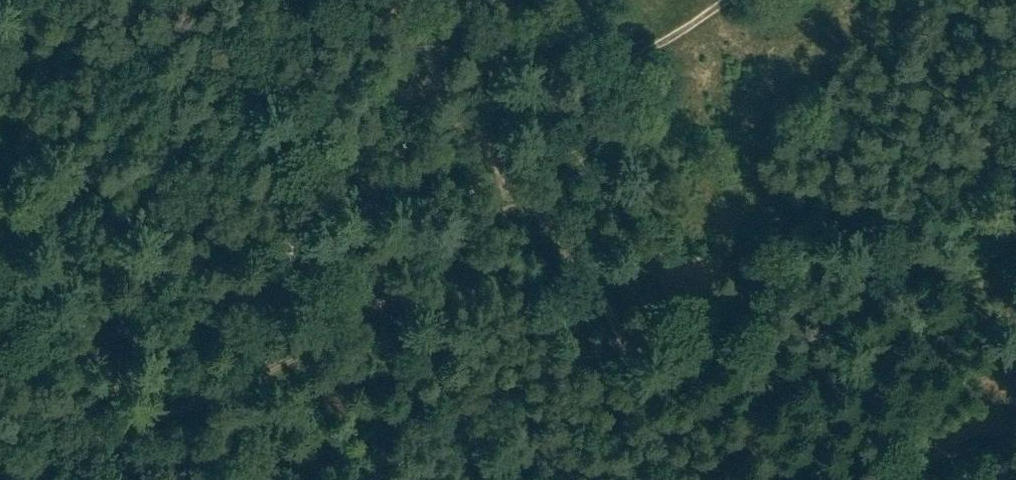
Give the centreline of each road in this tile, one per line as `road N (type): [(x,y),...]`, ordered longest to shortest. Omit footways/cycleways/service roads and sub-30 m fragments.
road 1 (track): [(524,184),(344,335),(265,379),(10,479)]
road 2 (track): [(684,479),(651,388),(524,184)]
road 3 (track): [(727,0),(565,104),(506,165)]
road 4 (track): [(506,165),(455,107),(400,0)]

